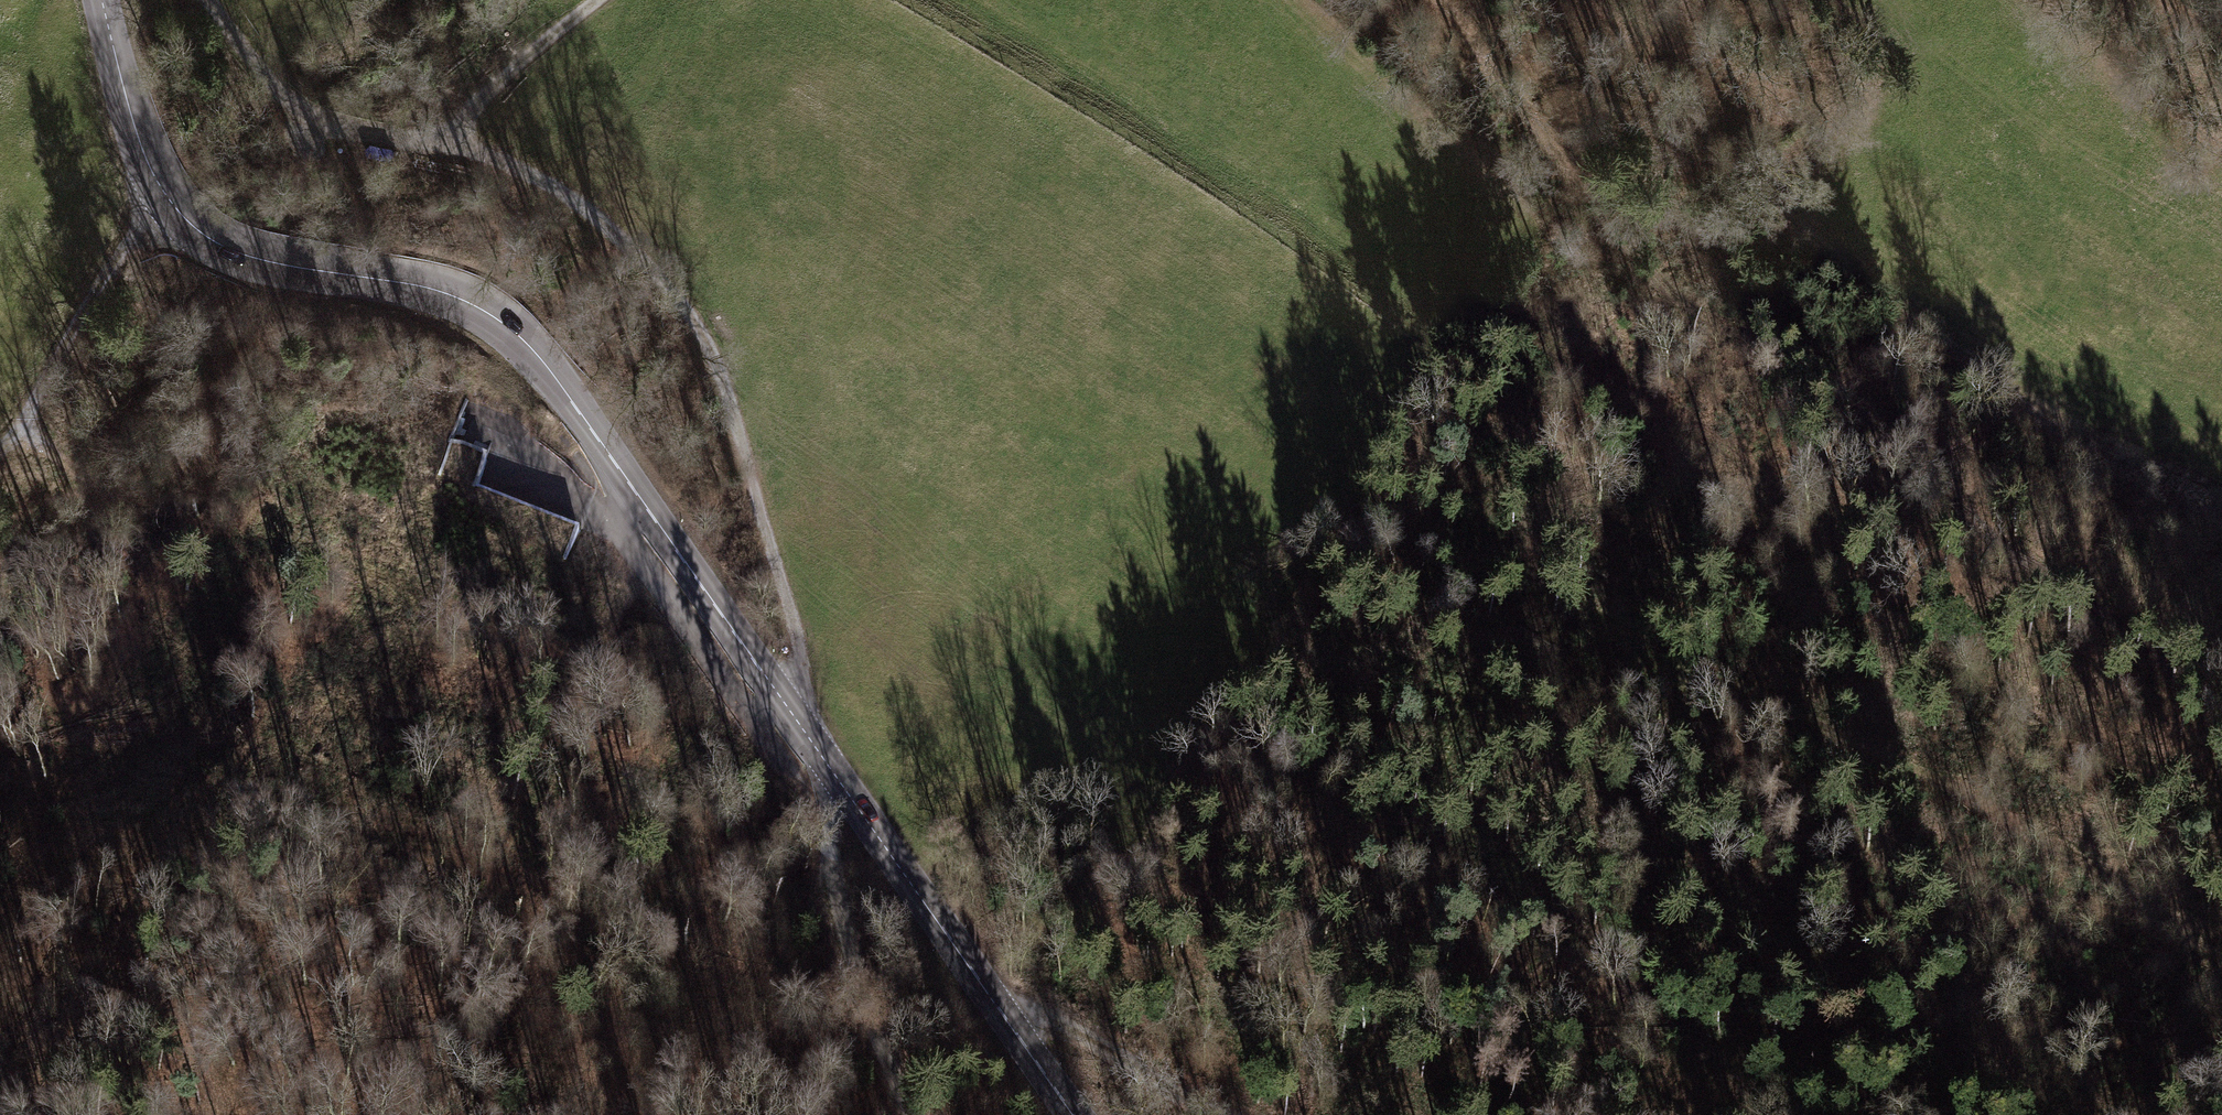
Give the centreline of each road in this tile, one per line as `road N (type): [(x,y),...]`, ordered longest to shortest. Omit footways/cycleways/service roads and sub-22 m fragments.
road 1 (secondary): [(102,0),(153,183),(174,217),(210,243),(256,257),(452,302),(526,352),(561,391),(630,480),(970,989),(1066,1114)]
road 2 (track): [(211,0),(274,87),(355,129),(446,142),(506,164),(586,207),(686,303),(730,390),(801,658),(847,941),(915,1114)]
road 3 (track): [(1439,0),(1518,86),(1608,250),(1790,364),(1922,490),(2221,675)]
road 4 (track): [(2221,959),(1910,757),(1723,693),(1663,641),(1449,546)]
road 5 (track): [(1495,309),(1859,516),(2069,689),(2111,750),(2221,790)]
road 6 (track): [(659,522),(506,876),(477,904),(456,909),(322,906),(280,923),(227,987),(179,1114)]
road 7 (track): [(1992,1114),(1876,999),(1694,889),(1575,767),(1392,631)]
road 8 (track): [(838,898),(781,870),(604,665),(498,629),(417,588),(291,551)]
road 9 (track): [(27,426),(88,482),(100,505),(80,609),(54,665),(50,697),(59,716),(102,716),(140,676)]
road 10 (track): [(1580,0),(1628,36),(1720,67),(1853,132)]
road 11 (track): [(1786,1114),(1616,982),(1544,952)]
road 12 (track): [(970,989),(1106,1075),(1209,1114)]
road 13 (track): [(174,217),(27,426)]
road 14 (track): [(446,142),(533,52),(606,0)]
road 15 (track): [(630,480),(473,430)]

